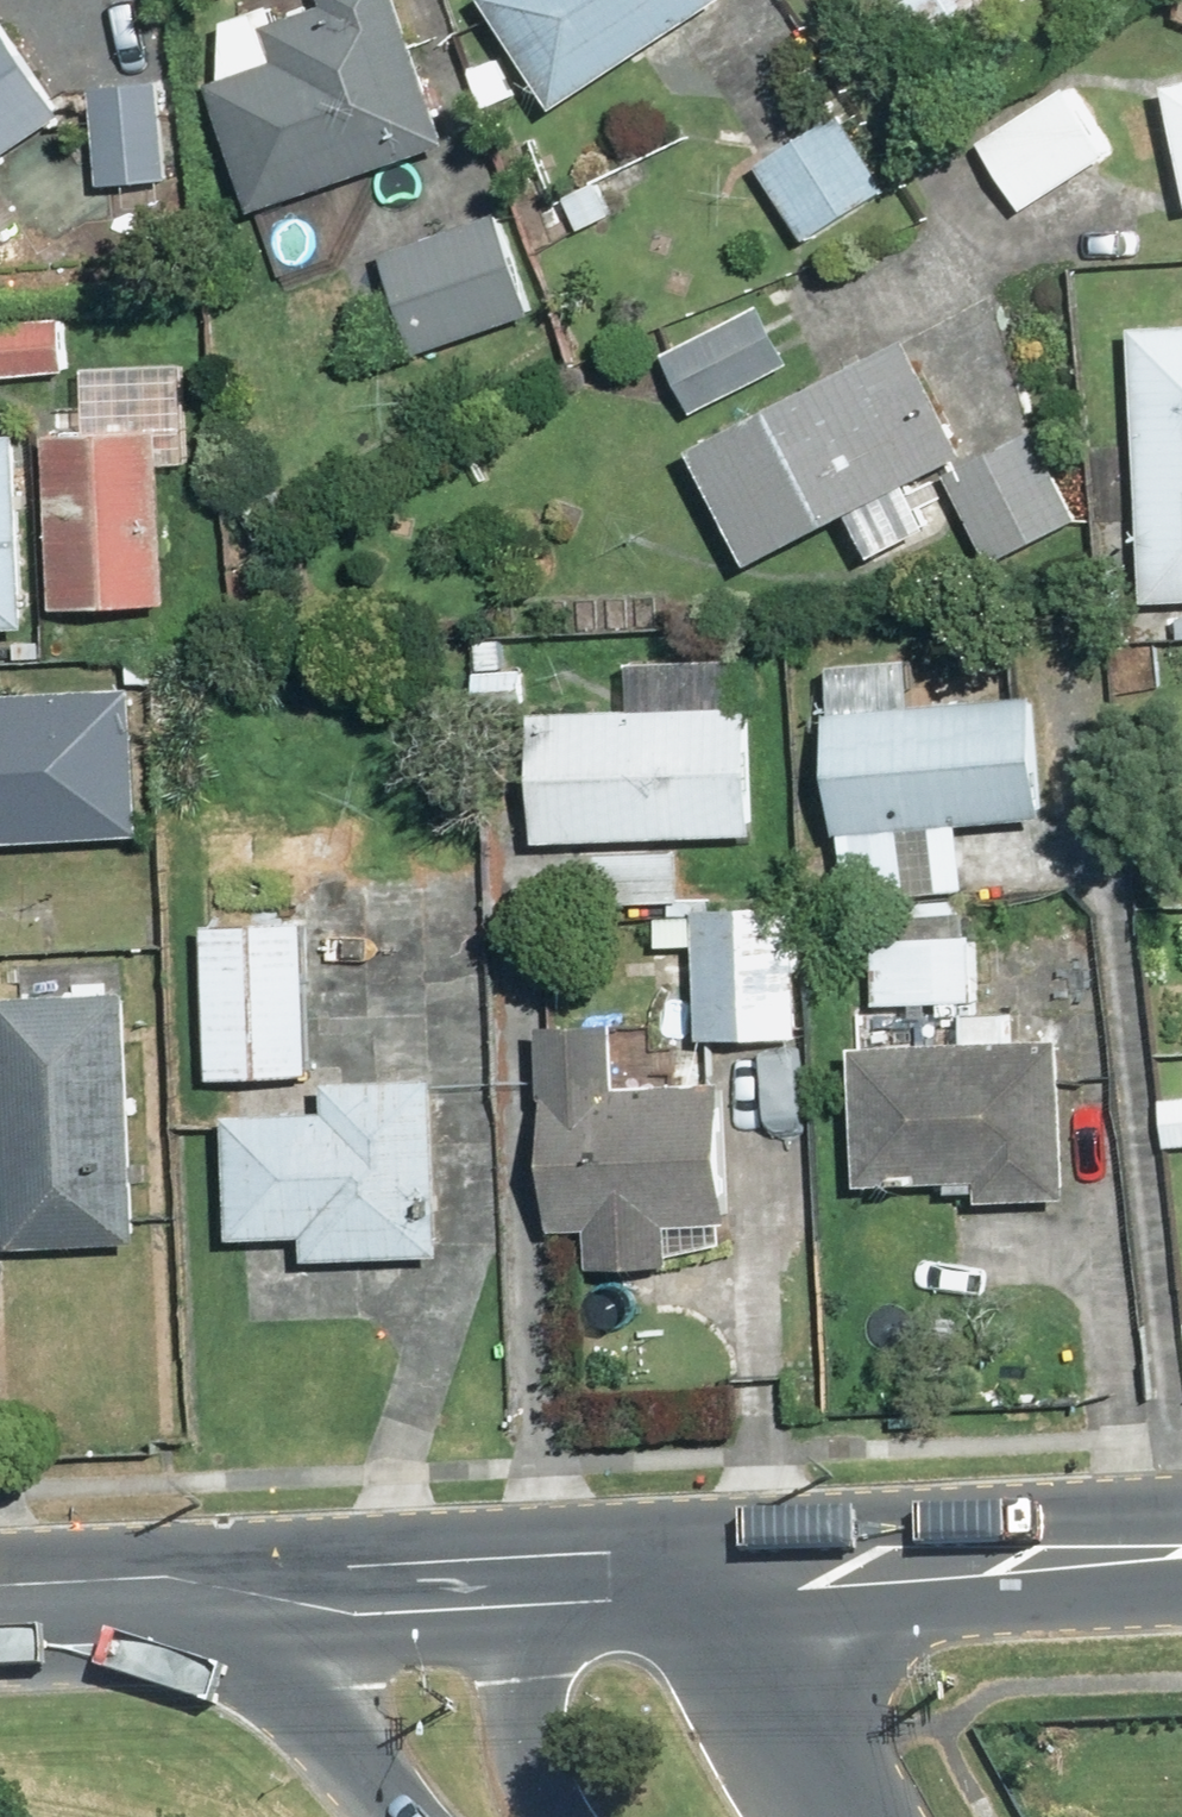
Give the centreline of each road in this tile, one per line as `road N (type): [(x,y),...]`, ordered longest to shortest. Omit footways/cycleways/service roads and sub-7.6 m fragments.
road 1 (secondary): [(1181,1551),(747,1572)]
road 2 (secondary): [(399,1816),(373,1793),(305,1694),(251,1595)]
road 3 (secondary): [(747,1572),(792,1720),(842,1816)]
road 4 (secondary): [(251,1595),(506,1583)]
road 5 (secondary): [(0,1609),(251,1595)]
road 6 (secondary): [(506,1583),(747,1572)]
road 7 (secondary): [(556,1816),(526,1737),(506,1583)]

